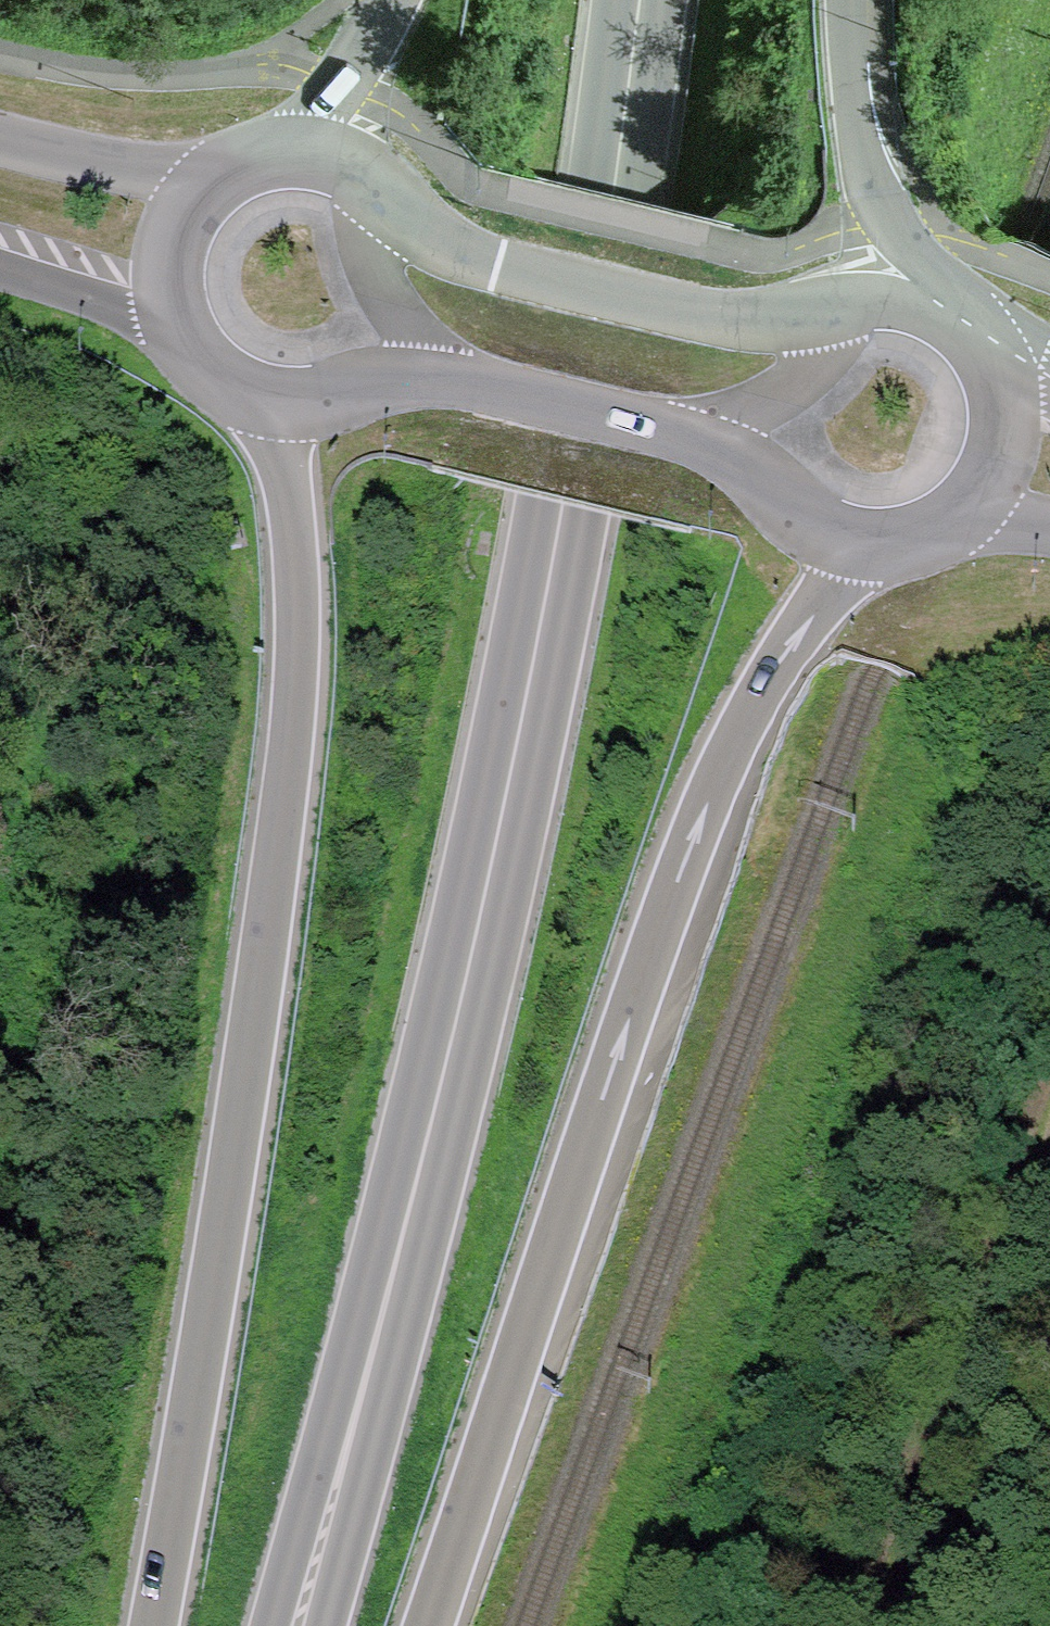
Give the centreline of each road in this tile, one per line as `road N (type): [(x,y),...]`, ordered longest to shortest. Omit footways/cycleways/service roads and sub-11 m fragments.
road 1 (motorway): [(639,0),(614,194),(511,770),(297,1625)]
road 2 (motorway): [(273,400),(292,632),(279,827),(150,1625)]
road 3 (motorway): [(425,1625),(618,1045),(706,804),(765,681),(860,547)]
road 4 (primary): [(934,311),(879,302),(734,320),(485,267),(432,241),(341,163),(293,154),(262,158)]
road 5 (primary): [(273,400),(463,379),(680,431),(756,465),(812,528),(860,547)]
road 6 (track): [(877,1625),(1049,1137)]
road 7 (tertiary): [(934,311),(867,168),(848,0)]
road 8 (primary): [(232,170),(120,166),(0,145)]
road 9 (tertiary): [(390,0),(341,83),(262,158)]
road 10 (primary): [(0,276),(134,317),(190,348)]
road 11 (primary): [(232,170),(207,190),(180,237),(173,295),(190,348)]
road 12 (primary): [(964,521),(1003,462),(1006,394)]

